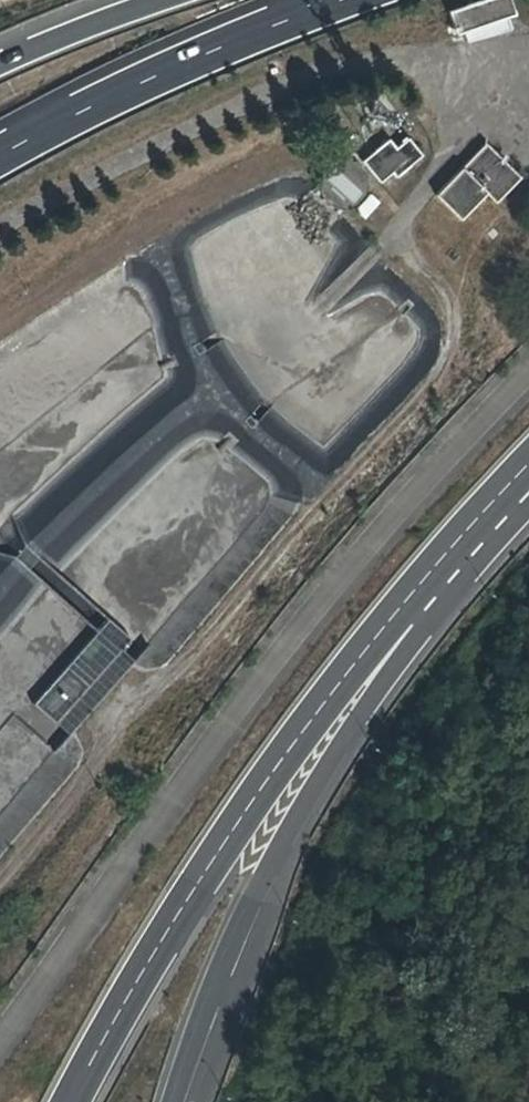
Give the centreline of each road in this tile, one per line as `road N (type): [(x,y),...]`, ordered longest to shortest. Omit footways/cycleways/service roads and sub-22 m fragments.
road 1 (track): [(392,230),(451,305),(447,375),(0,897)]
road 2 (motorway): [(72,1101),(175,923),(290,753),(446,556),(528,476)]
road 3 (motorway): [(174,1101),(223,969),(296,819),(385,678),(528,505)]
road 4 (track): [(0,232),(79,184),(305,80),(372,61),(527,54)]
road 5 (motorway): [(347,0),(71,116),(0,157)]
road 6 (track): [(0,314),(125,233),(246,171),(289,157),(311,158)]
road 7 (motorway): [(157,0),(0,67)]

